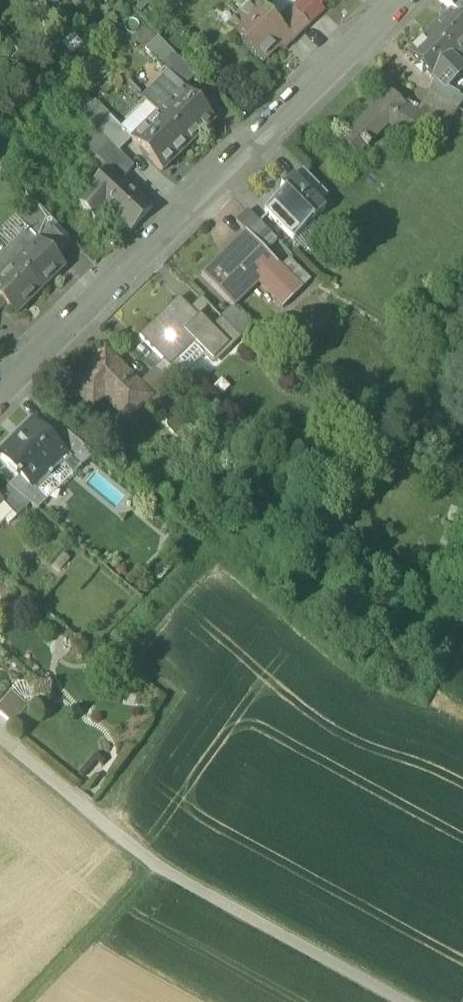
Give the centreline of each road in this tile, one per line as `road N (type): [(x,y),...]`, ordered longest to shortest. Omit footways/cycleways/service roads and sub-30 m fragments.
road 1 (residential): [(402,0),(0,392)]
road 2 (residential): [(0,733),(163,869),(406,1001)]
road 3 (track): [(163,869),(32,1001)]

